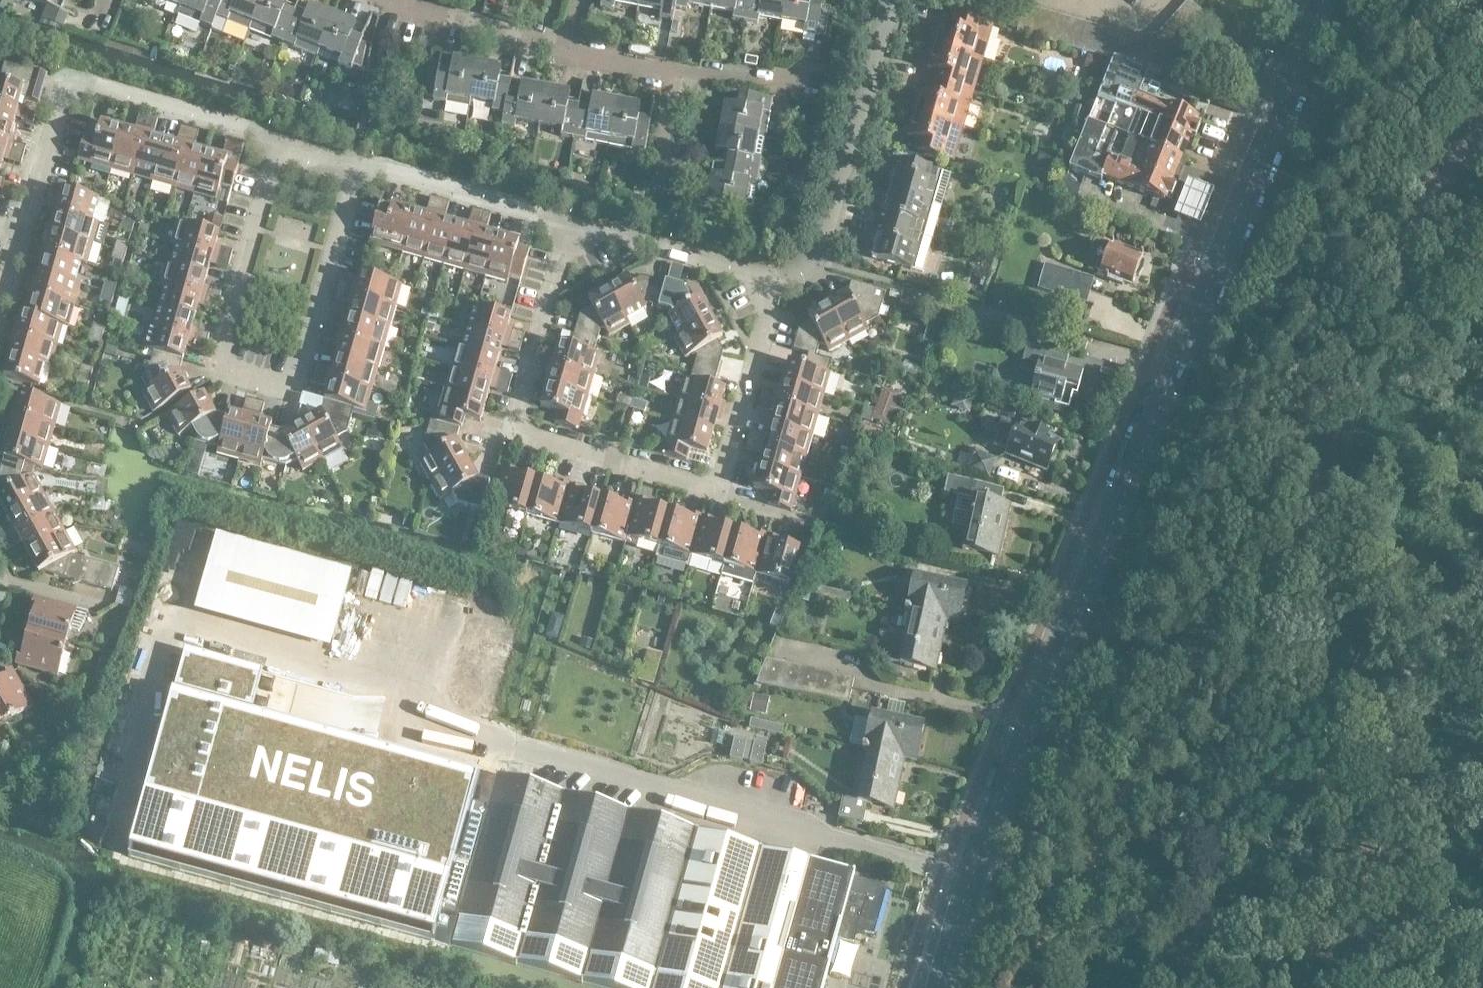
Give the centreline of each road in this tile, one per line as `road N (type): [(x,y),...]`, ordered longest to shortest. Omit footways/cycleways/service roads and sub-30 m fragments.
road 1 (primary): [(939,987),(971,865),(1320,0)]
road 2 (residential): [(771,276),(718,491),(519,437),(571,226)]
road 3 (residential): [(358,167),(306,358),(292,381),(241,377),(224,361),(223,335),(281,145)]
road 4 (residential): [(808,259),(893,0)]
road 5 (residential): [(0,329),(68,96),(85,83)]
road 6 (residential): [(571,226),(358,167)]
road 7 (residential): [(771,276),(571,226)]
road 8 (residential): [(281,145),(85,83)]
road 9 (residential): [(404,0),(567,50)]
road 10 (residential): [(826,76),(795,82),(669,73)]

